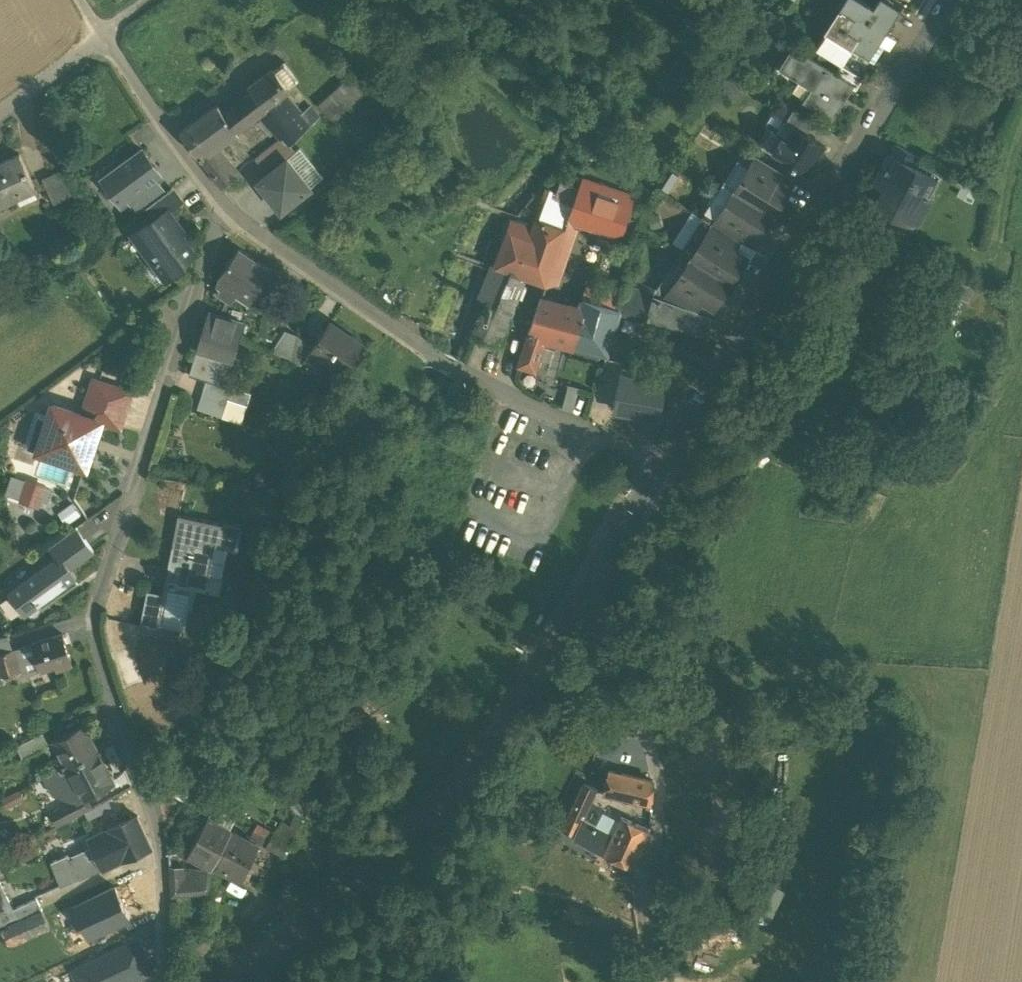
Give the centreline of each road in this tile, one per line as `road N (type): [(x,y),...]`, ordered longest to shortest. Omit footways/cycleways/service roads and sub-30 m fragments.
road 1 (residential): [(226,208),(93,626),(162,848),(163,981)]
road 2 (residential): [(661,465),(478,764),(407,843),(249,981)]
road 3 (residential): [(661,465),(954,0)]
road 4 (residential): [(226,208),(438,359),(661,465)]
road 5 (residential): [(103,36),(160,127),(226,208)]
road 6 (track): [(986,284),(1021,123)]
road 7 (residential): [(0,112),(103,36)]

